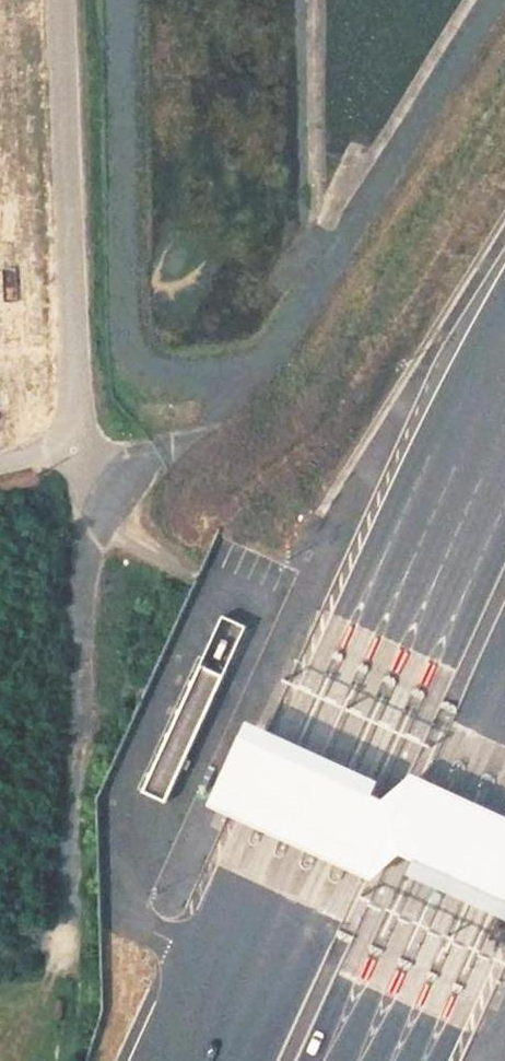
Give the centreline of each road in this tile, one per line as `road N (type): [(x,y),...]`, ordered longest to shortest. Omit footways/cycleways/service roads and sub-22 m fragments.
road 1 (motorway): [(504,403),(197,1060)]
road 2 (unclassified): [(74,941),(82,567),(73,447)]
road 3 (unclassified): [(61,0),(73,447)]
road 4 (motorway): [(376,1060),(504,780)]

